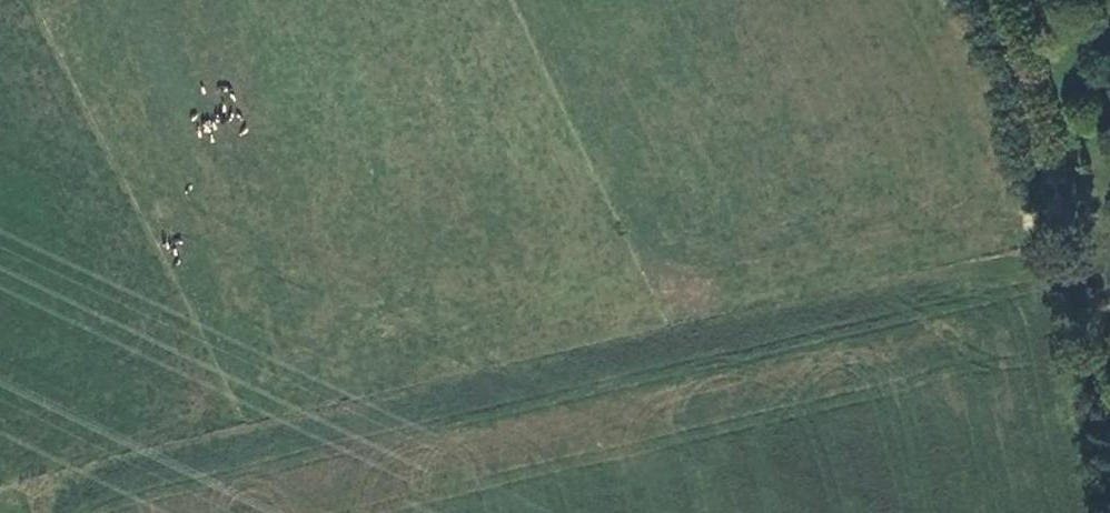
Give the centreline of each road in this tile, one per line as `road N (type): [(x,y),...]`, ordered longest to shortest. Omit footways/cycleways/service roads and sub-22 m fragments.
road 1 (track): [(993,0),(1022,82),(1109,512)]

